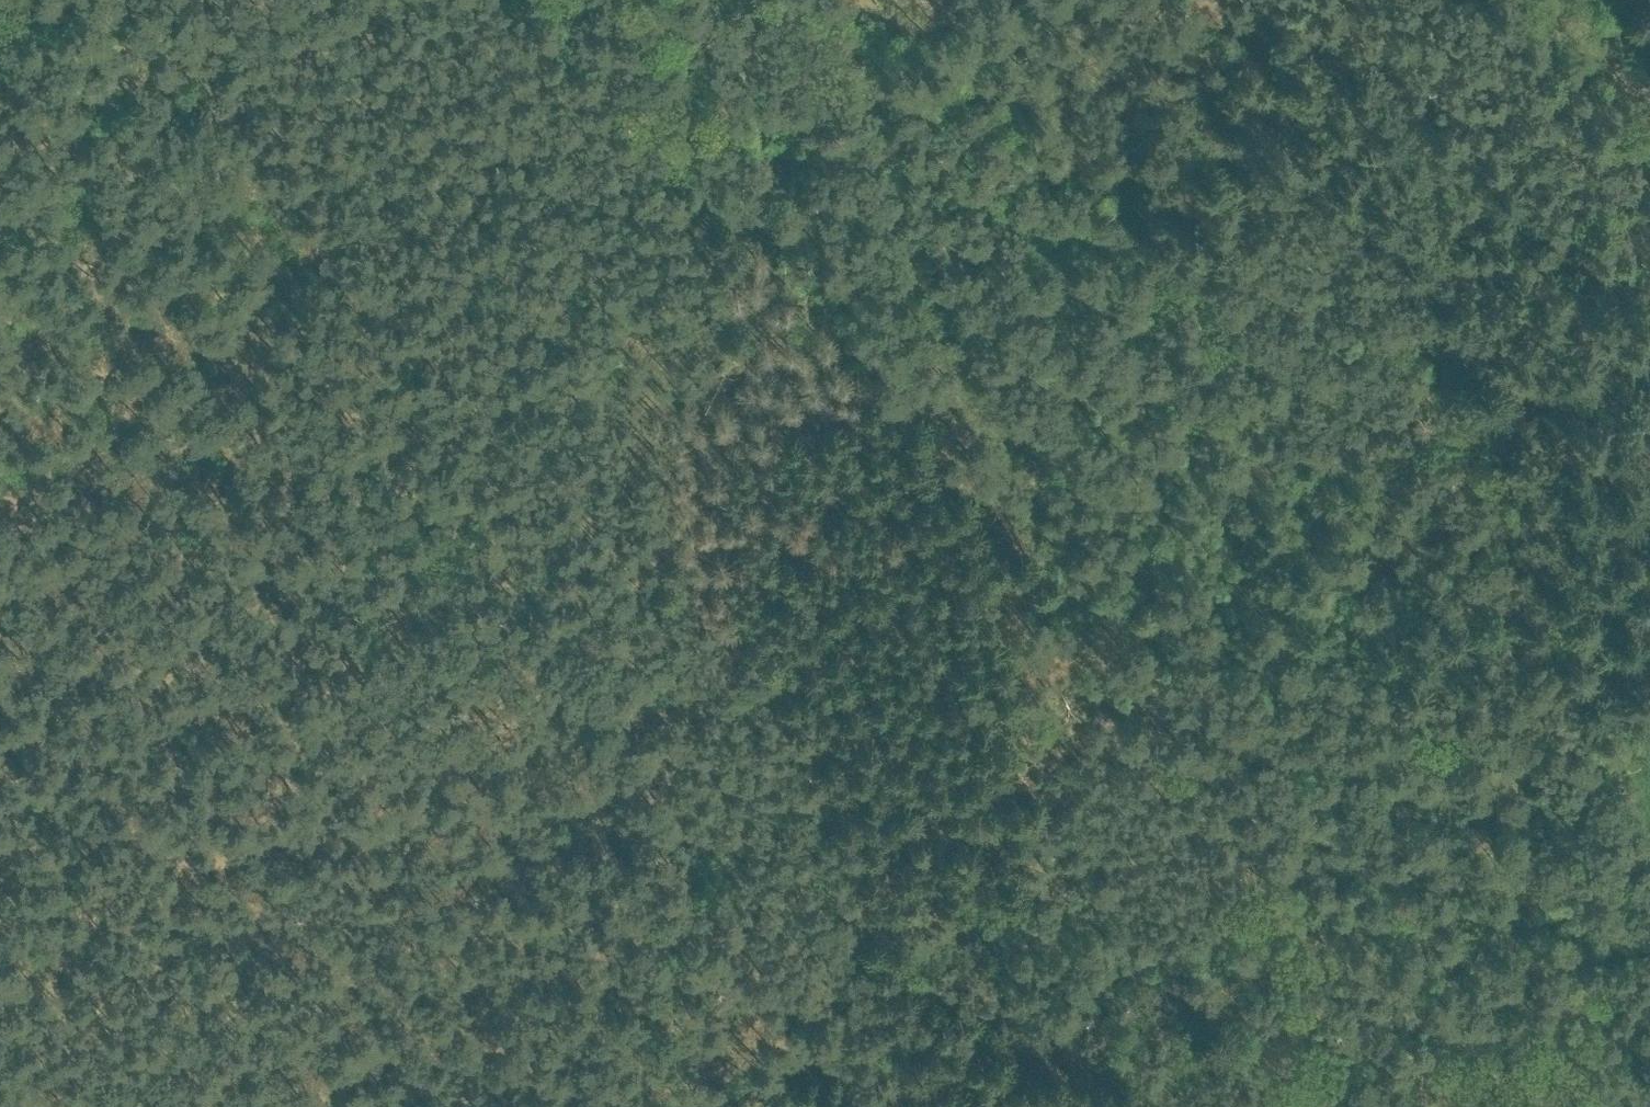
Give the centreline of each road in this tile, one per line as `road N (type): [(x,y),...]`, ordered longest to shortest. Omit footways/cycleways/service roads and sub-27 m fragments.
road 1 (track): [(910,1077),(865,998),(856,836),(871,704),(758,487),(721,372),(711,244),(687,201),(416,186),(225,196),(166,226),(88,319),(0,366)]
road 2 (tertiary): [(1649,98),(1557,0)]

